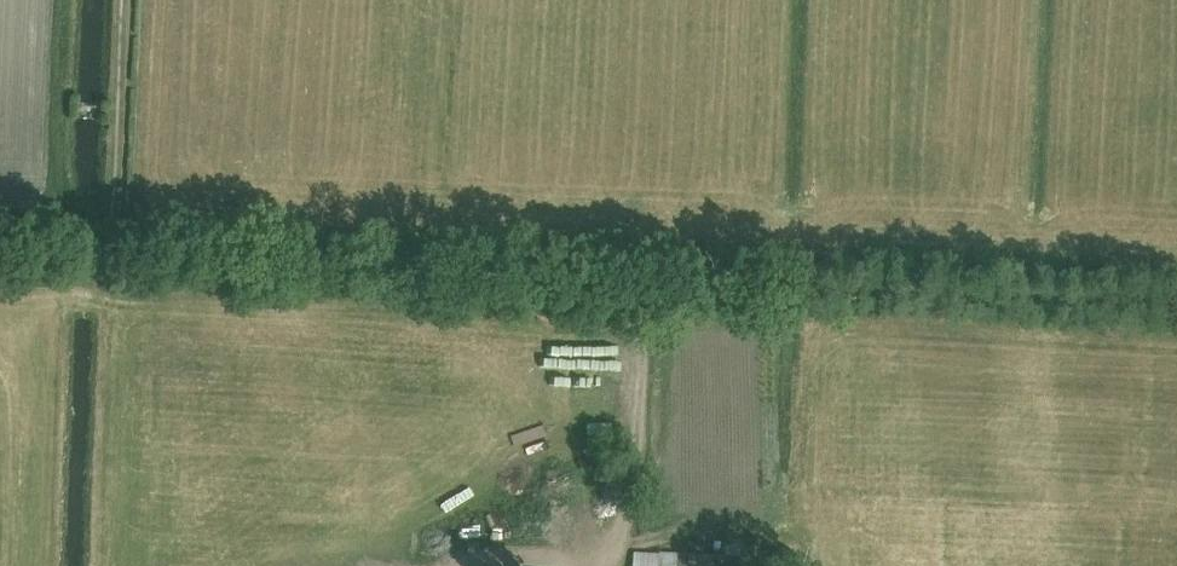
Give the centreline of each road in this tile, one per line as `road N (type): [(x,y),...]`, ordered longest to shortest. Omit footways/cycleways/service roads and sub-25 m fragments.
road 1 (track): [(0,252),(1176,299)]
road 2 (track): [(636,281),(646,335),(620,565)]
road 3 (track): [(112,257),(126,0)]

